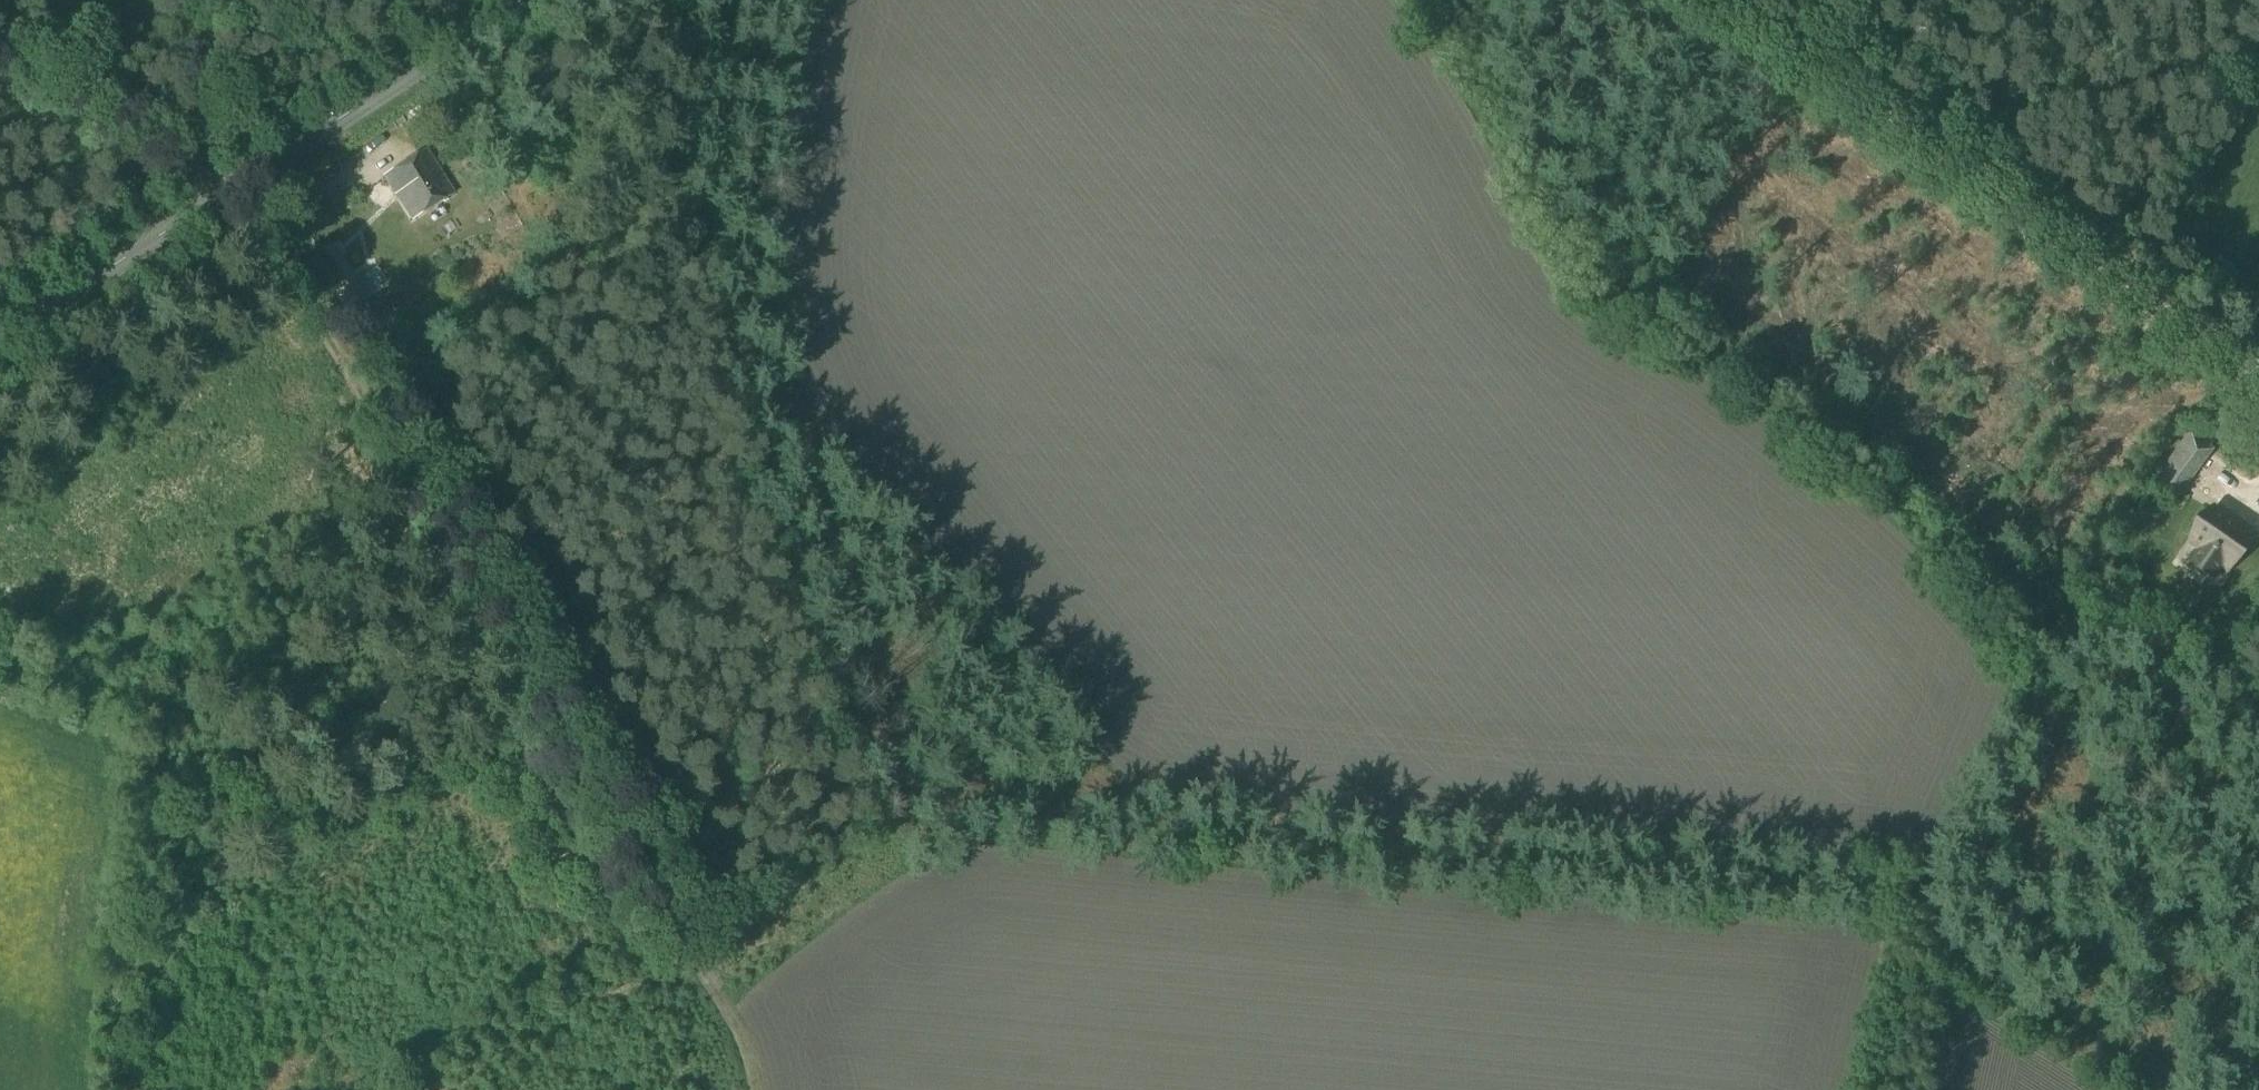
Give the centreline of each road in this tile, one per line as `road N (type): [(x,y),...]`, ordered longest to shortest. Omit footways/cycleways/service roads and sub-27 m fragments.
road 1 (track): [(0,67),(192,178),(251,238),(747,1042),(751,1089)]
road 2 (track): [(1697,0),(2258,390)]
road 3 (track): [(1898,878),(2000,656),(2035,619),(2150,541),(2204,466),(2255,368)]
road 4 (tertiary): [(0,339),(526,0)]

